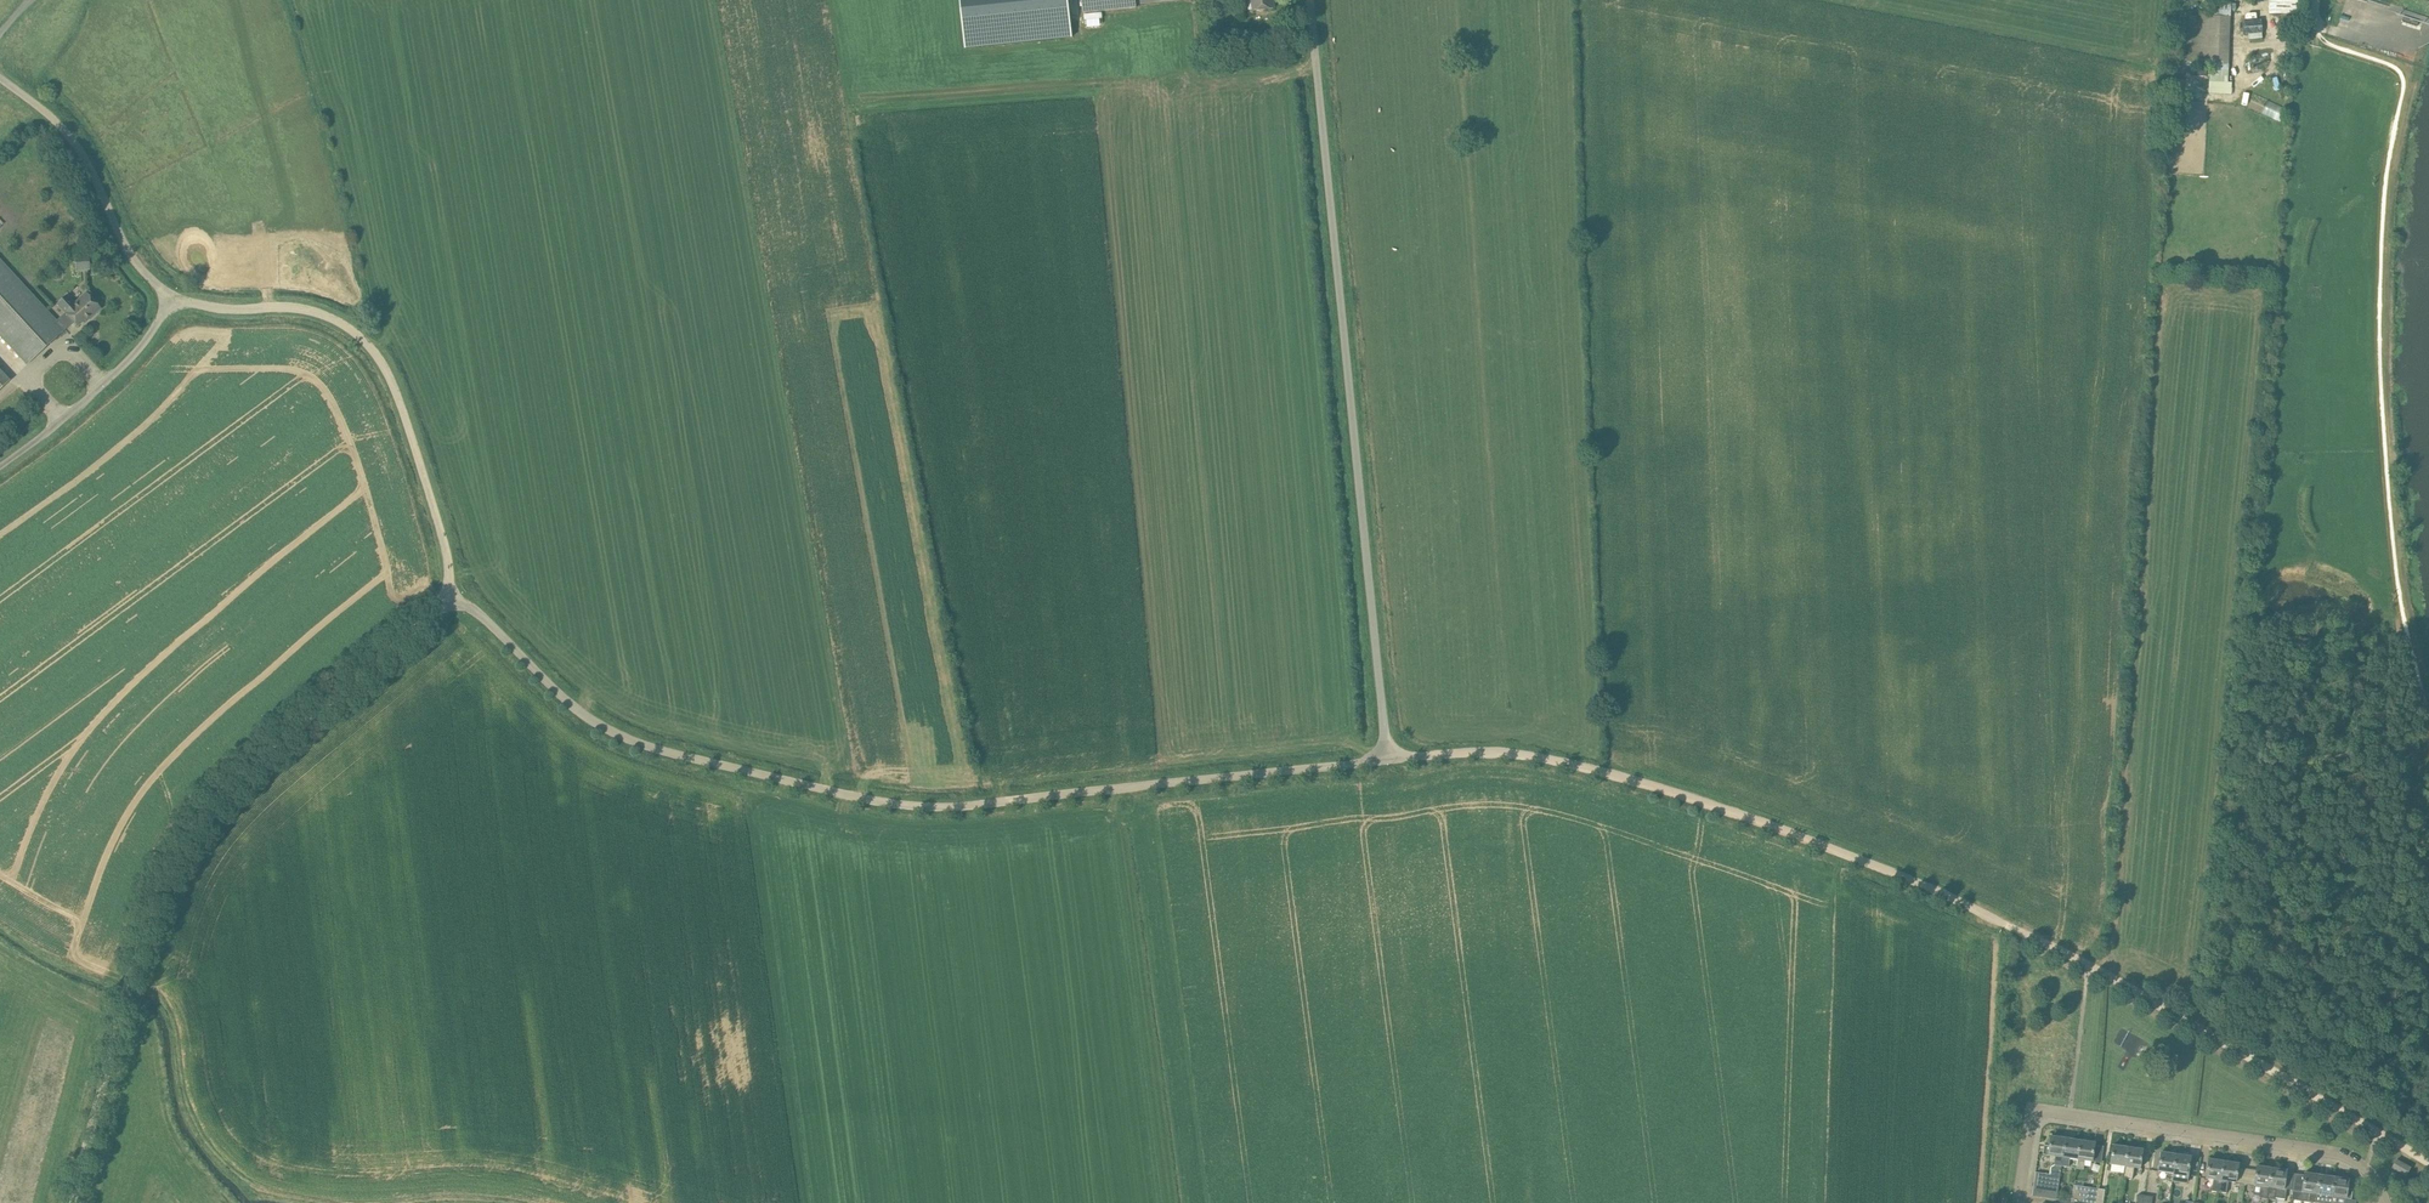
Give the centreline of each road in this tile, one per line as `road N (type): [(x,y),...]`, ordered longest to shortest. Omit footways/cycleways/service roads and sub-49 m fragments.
road 1 (unclassified): [(447,596),(489,622),(557,693),(604,728),(681,756),(881,802),(990,804),(1386,759),(1310,0)]
road 2 (track): [(2428,1163),(2089,967),(1880,870),(1545,760),(1502,753),(1386,759)]
road 3 (unclassified): [(71,1202),(147,920),(180,843),(226,788),(447,596)]
road 4 (unclassified): [(447,596),(445,543),(393,385),(368,345),(306,309),(217,308),(172,295)]
road 5 (residential): [(2379,1189),(2342,1153),(2032,1116)]
road 6 (unclassified): [(172,295),(130,254),(74,141),(0,78)]
road 7 (unclassified): [(0,465),(127,363),(172,295)]

